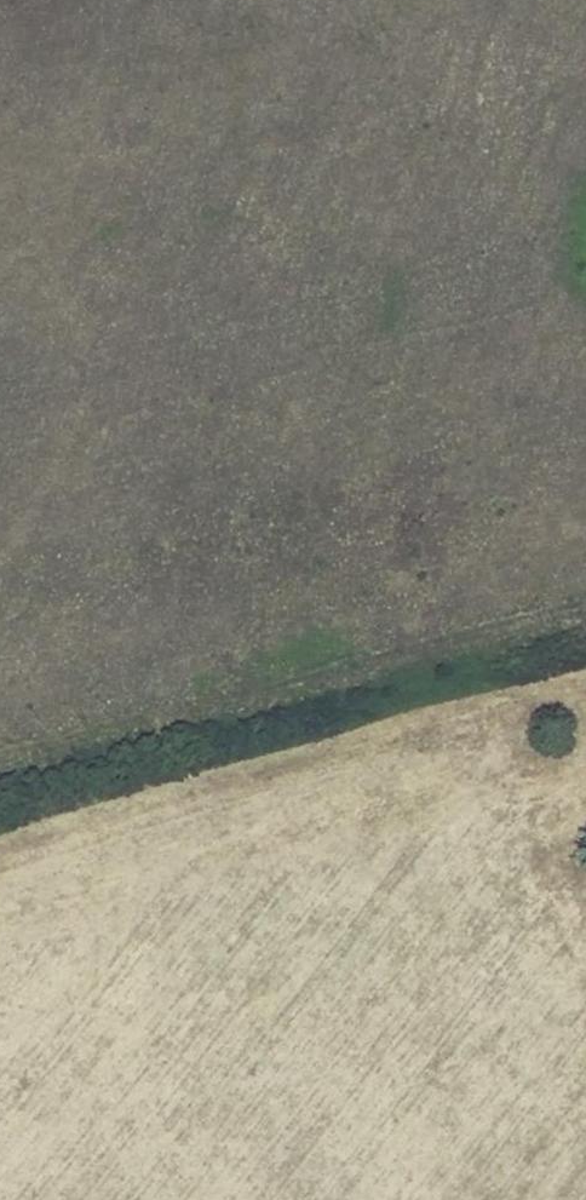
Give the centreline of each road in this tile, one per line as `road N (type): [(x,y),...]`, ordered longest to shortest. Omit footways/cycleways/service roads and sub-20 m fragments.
road 1 (track): [(0,749),(585,592)]

